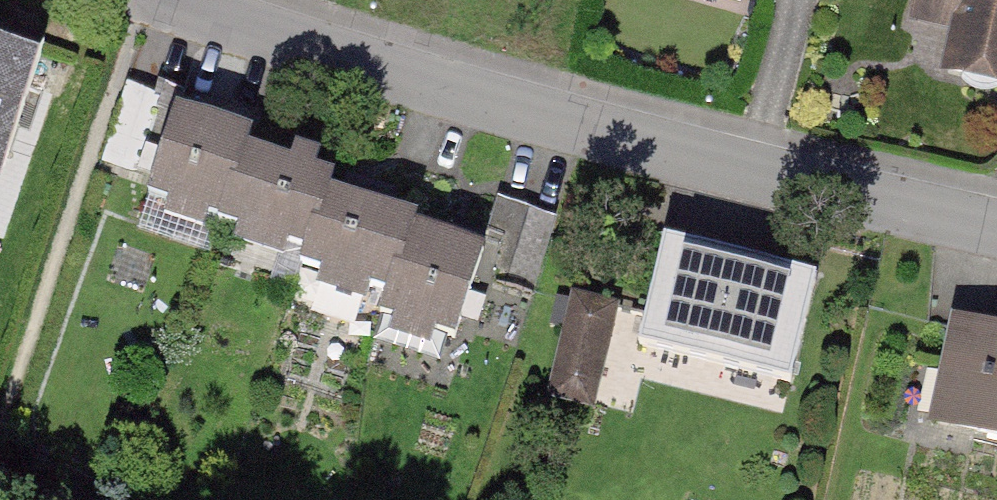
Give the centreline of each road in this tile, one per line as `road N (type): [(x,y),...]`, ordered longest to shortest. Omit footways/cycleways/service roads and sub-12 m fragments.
road 1 (residential): [(147,0),(541,119),(996,229)]
road 2 (track): [(141,0),(4,466),(26,499)]

